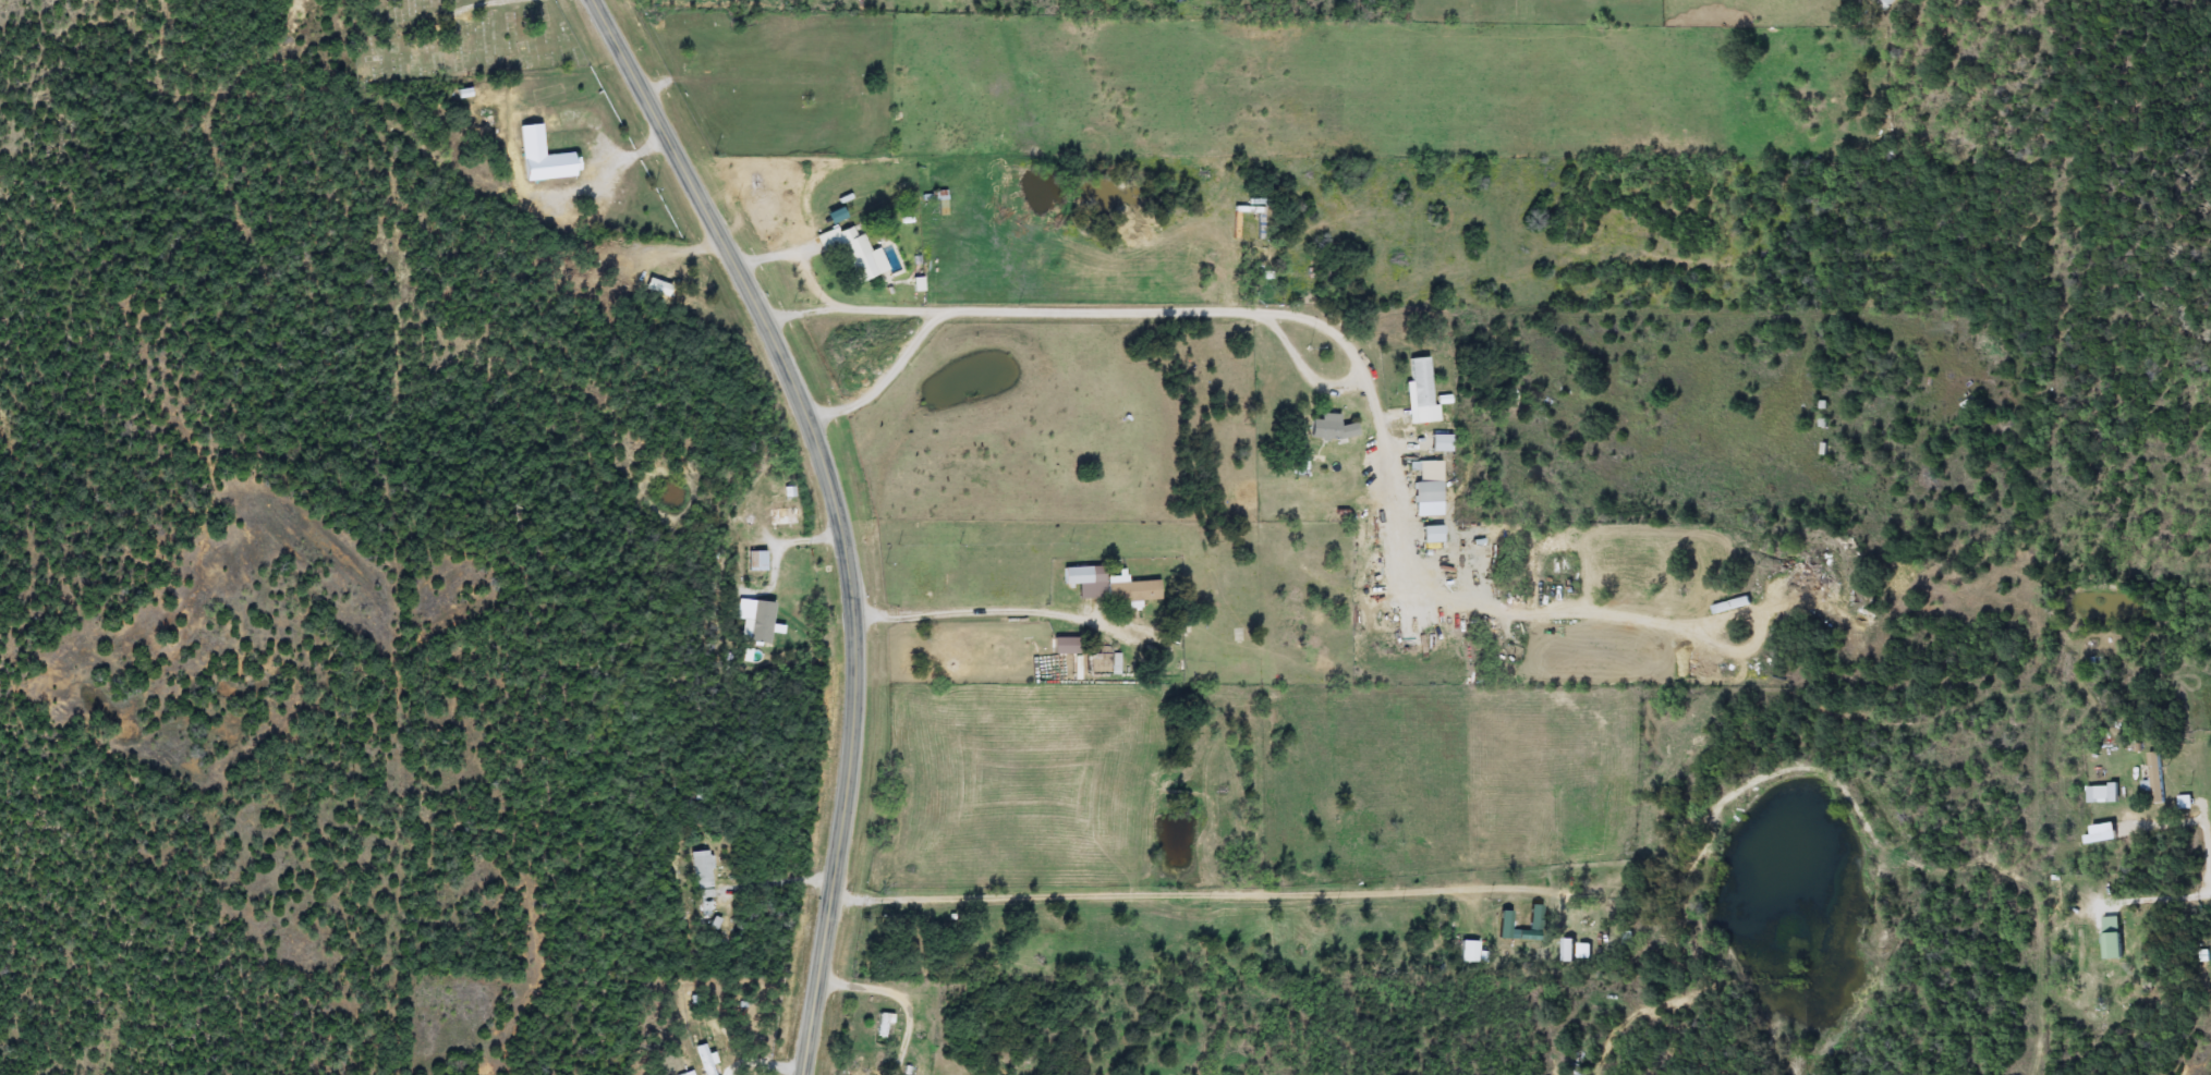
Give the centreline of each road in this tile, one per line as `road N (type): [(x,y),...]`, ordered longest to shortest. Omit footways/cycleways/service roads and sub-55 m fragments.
road 1 (tertiary): [(796,1074),(853,718),(850,572),(810,424),(591,0)]
road 2 (residential): [(852,618),(1026,609),(1142,634)]

